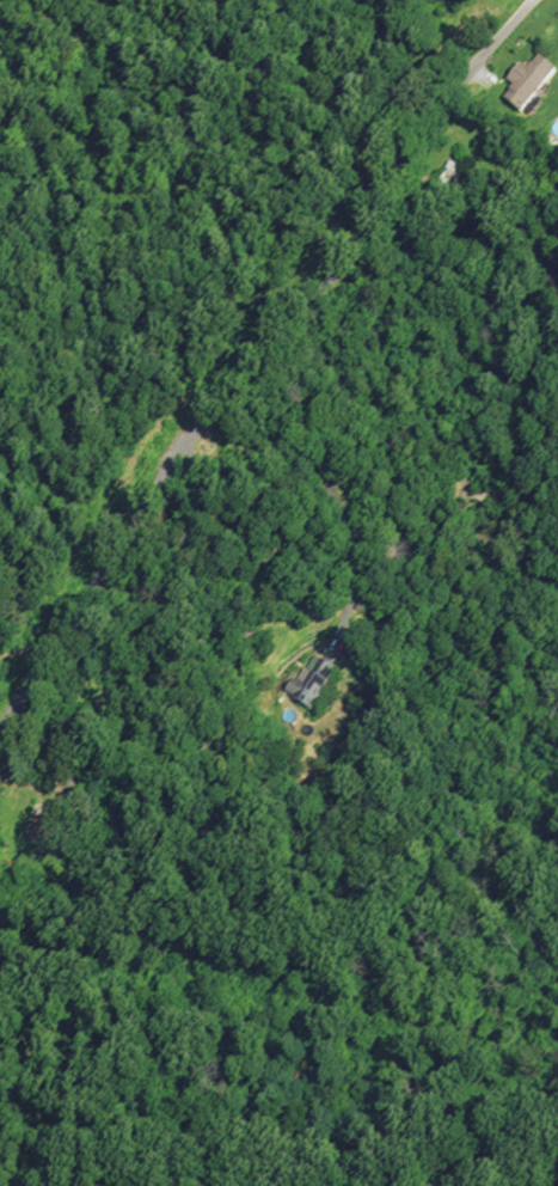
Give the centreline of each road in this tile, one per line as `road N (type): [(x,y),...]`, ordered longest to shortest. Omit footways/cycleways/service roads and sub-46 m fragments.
road 1 (residential): [(0,729),(203,416),(314,296),(407,145),(532,0)]

